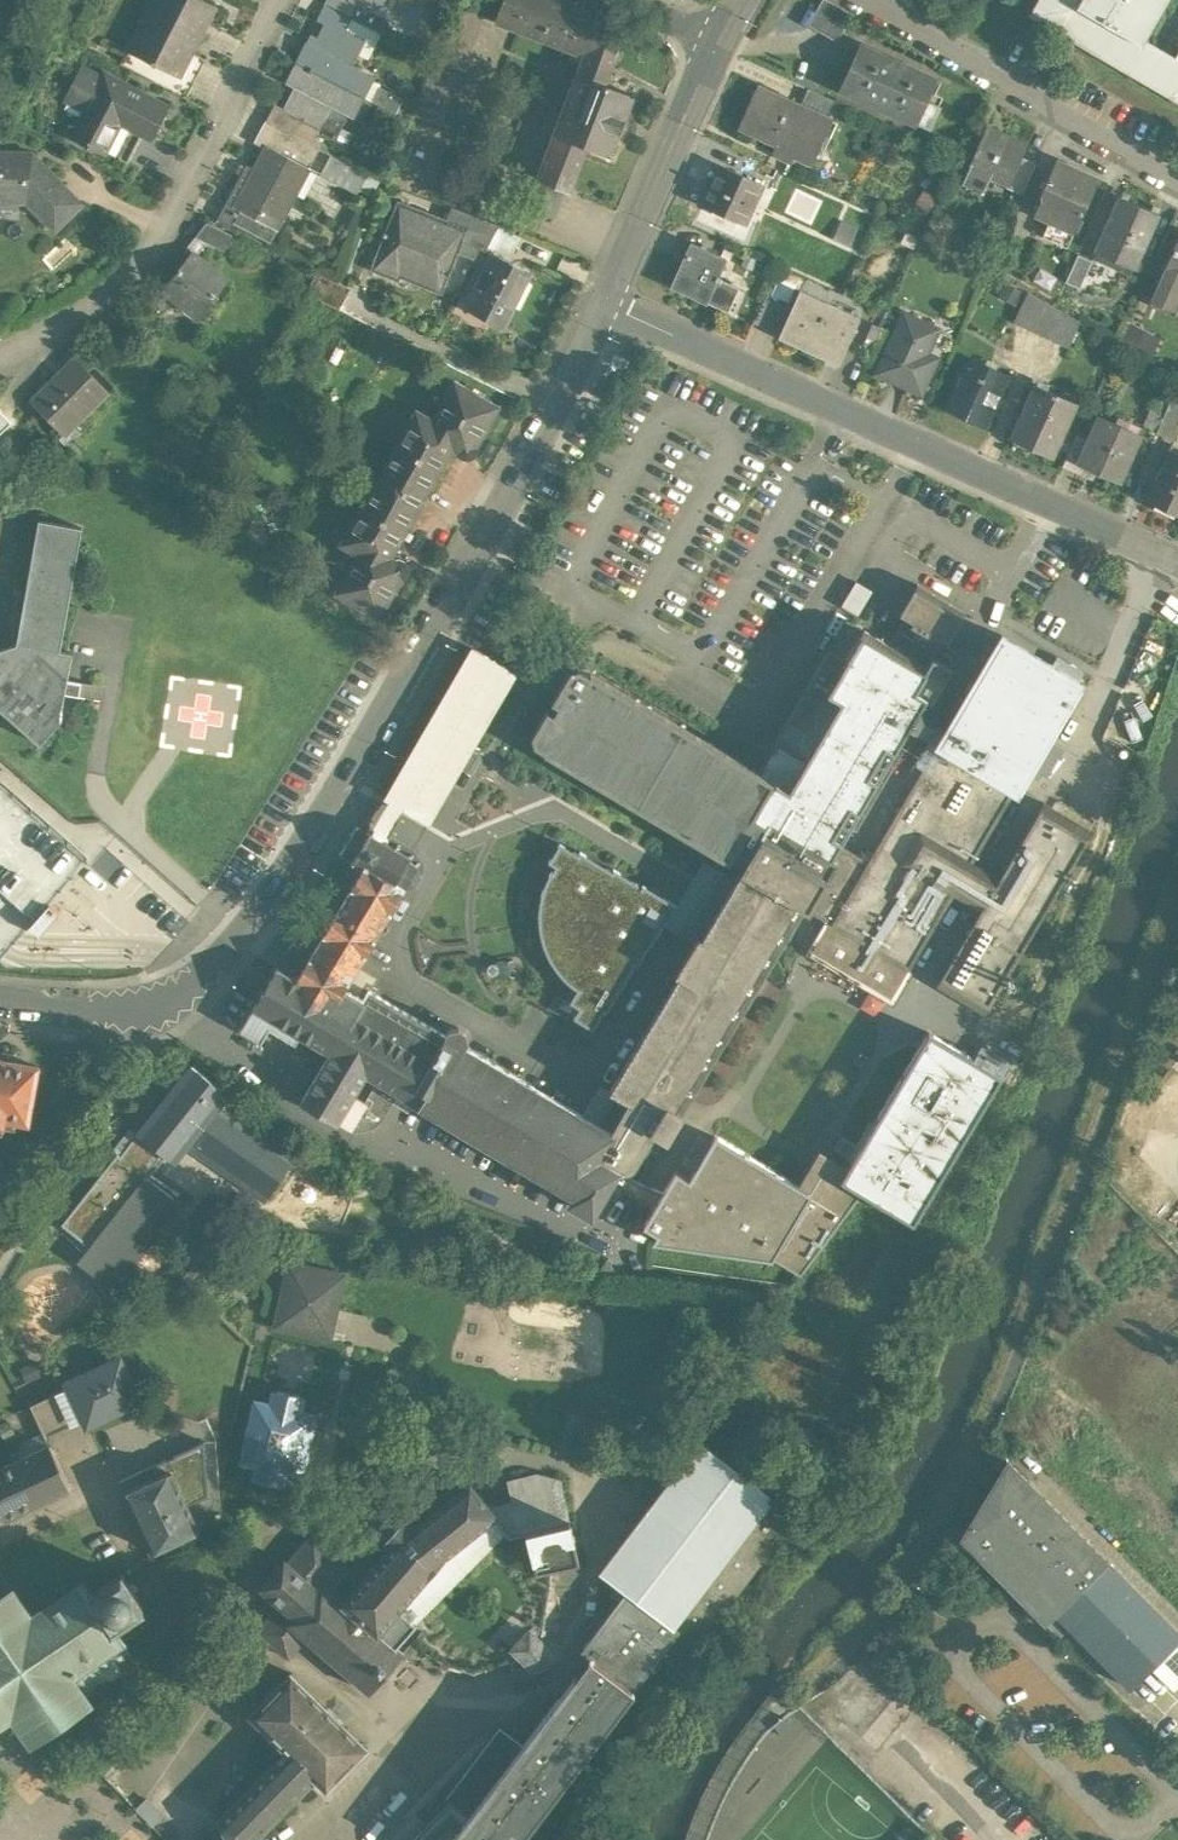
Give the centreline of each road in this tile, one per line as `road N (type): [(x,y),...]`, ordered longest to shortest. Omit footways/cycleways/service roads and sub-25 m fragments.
road 1 (residential): [(0,997),(70,1006),(151,1000),(178,989),(234,943),(461,586),(606,305)]
road 2 (residential): [(606,305),(1177,564)]
road 3 (residential): [(0,366),(98,306),(140,268),(280,0)]
road 4 (residential): [(870,0),(1177,184)]
road 5 (residential): [(606,305),(714,34)]

